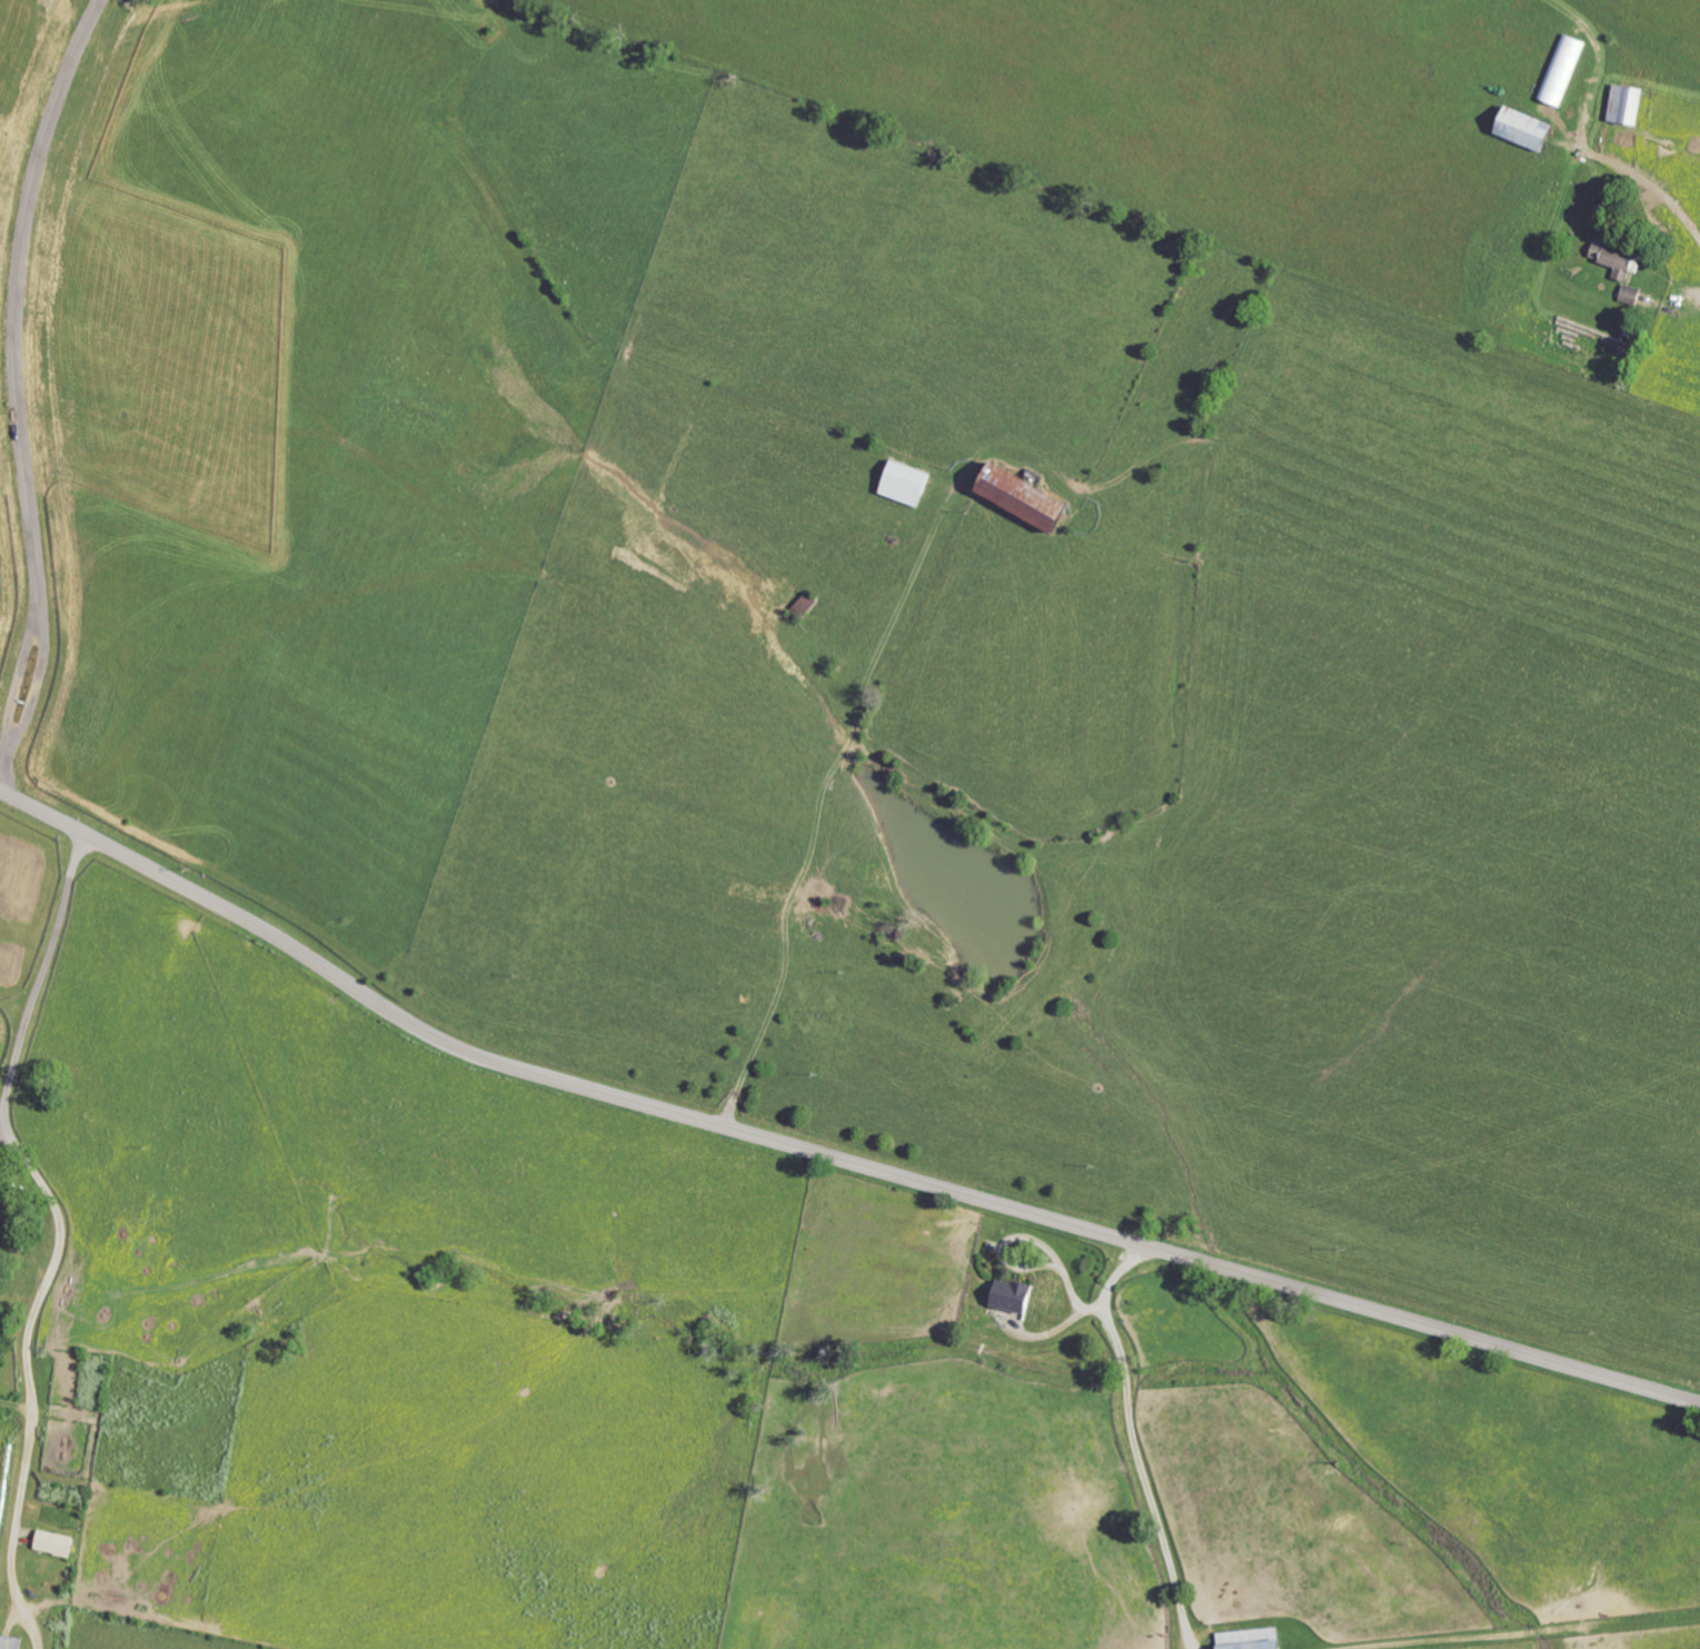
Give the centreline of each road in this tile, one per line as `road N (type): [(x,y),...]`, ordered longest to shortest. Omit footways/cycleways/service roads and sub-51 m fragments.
road 1 (residential): [(0,787),(261,926),(470,1051),(1699,1402)]
road 2 (residential): [(40,617),(13,341),(18,291),(33,171),(102,0)]
road 3 (residential): [(14,735),(27,719),(44,650),(40,617)]
road 4 (residential): [(40,617),(24,647),(10,715),(14,735)]

